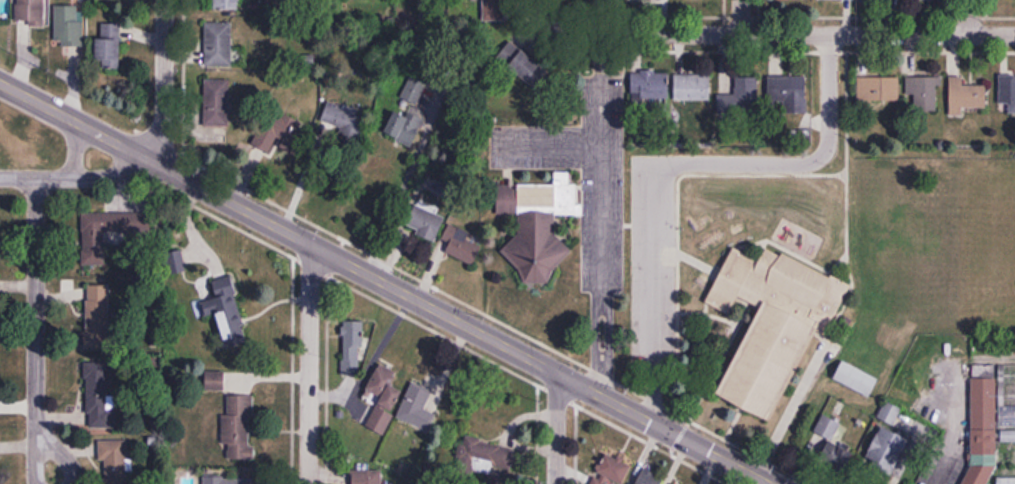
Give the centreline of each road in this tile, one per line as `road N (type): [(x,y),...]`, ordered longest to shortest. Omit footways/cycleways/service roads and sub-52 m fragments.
road 1 (secondary): [(769,483),(0,83)]
road 2 (residential): [(1014,35),(575,32),(552,24)]
road 3 (residential): [(602,32),(601,397)]
road 4 (residential): [(36,177),(35,445)]
road 5 (residential): [(310,483),(313,244)]
road 6 (residential): [(147,160),(163,124),(164,0)]
road 7 (residential): [(147,160),(105,178),(0,177)]

